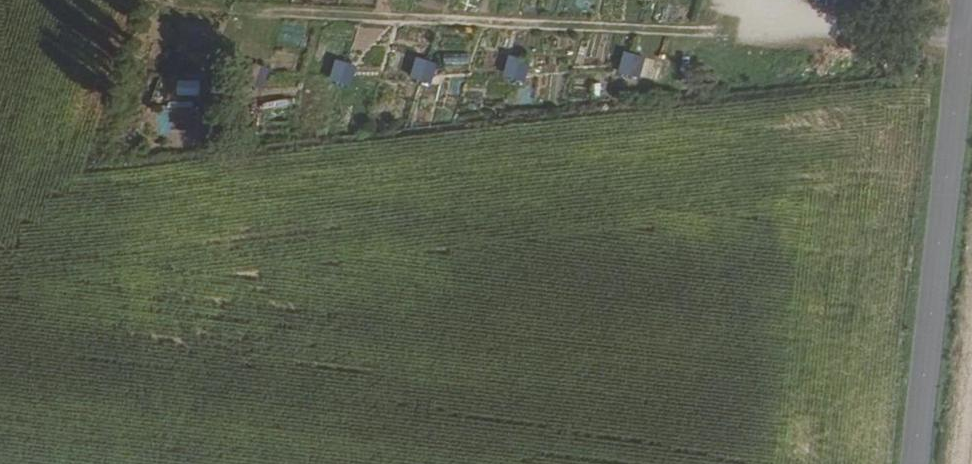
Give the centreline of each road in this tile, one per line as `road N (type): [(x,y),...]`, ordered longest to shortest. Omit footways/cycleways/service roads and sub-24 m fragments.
road 1 (tertiary): [(961,0),(908,463)]

